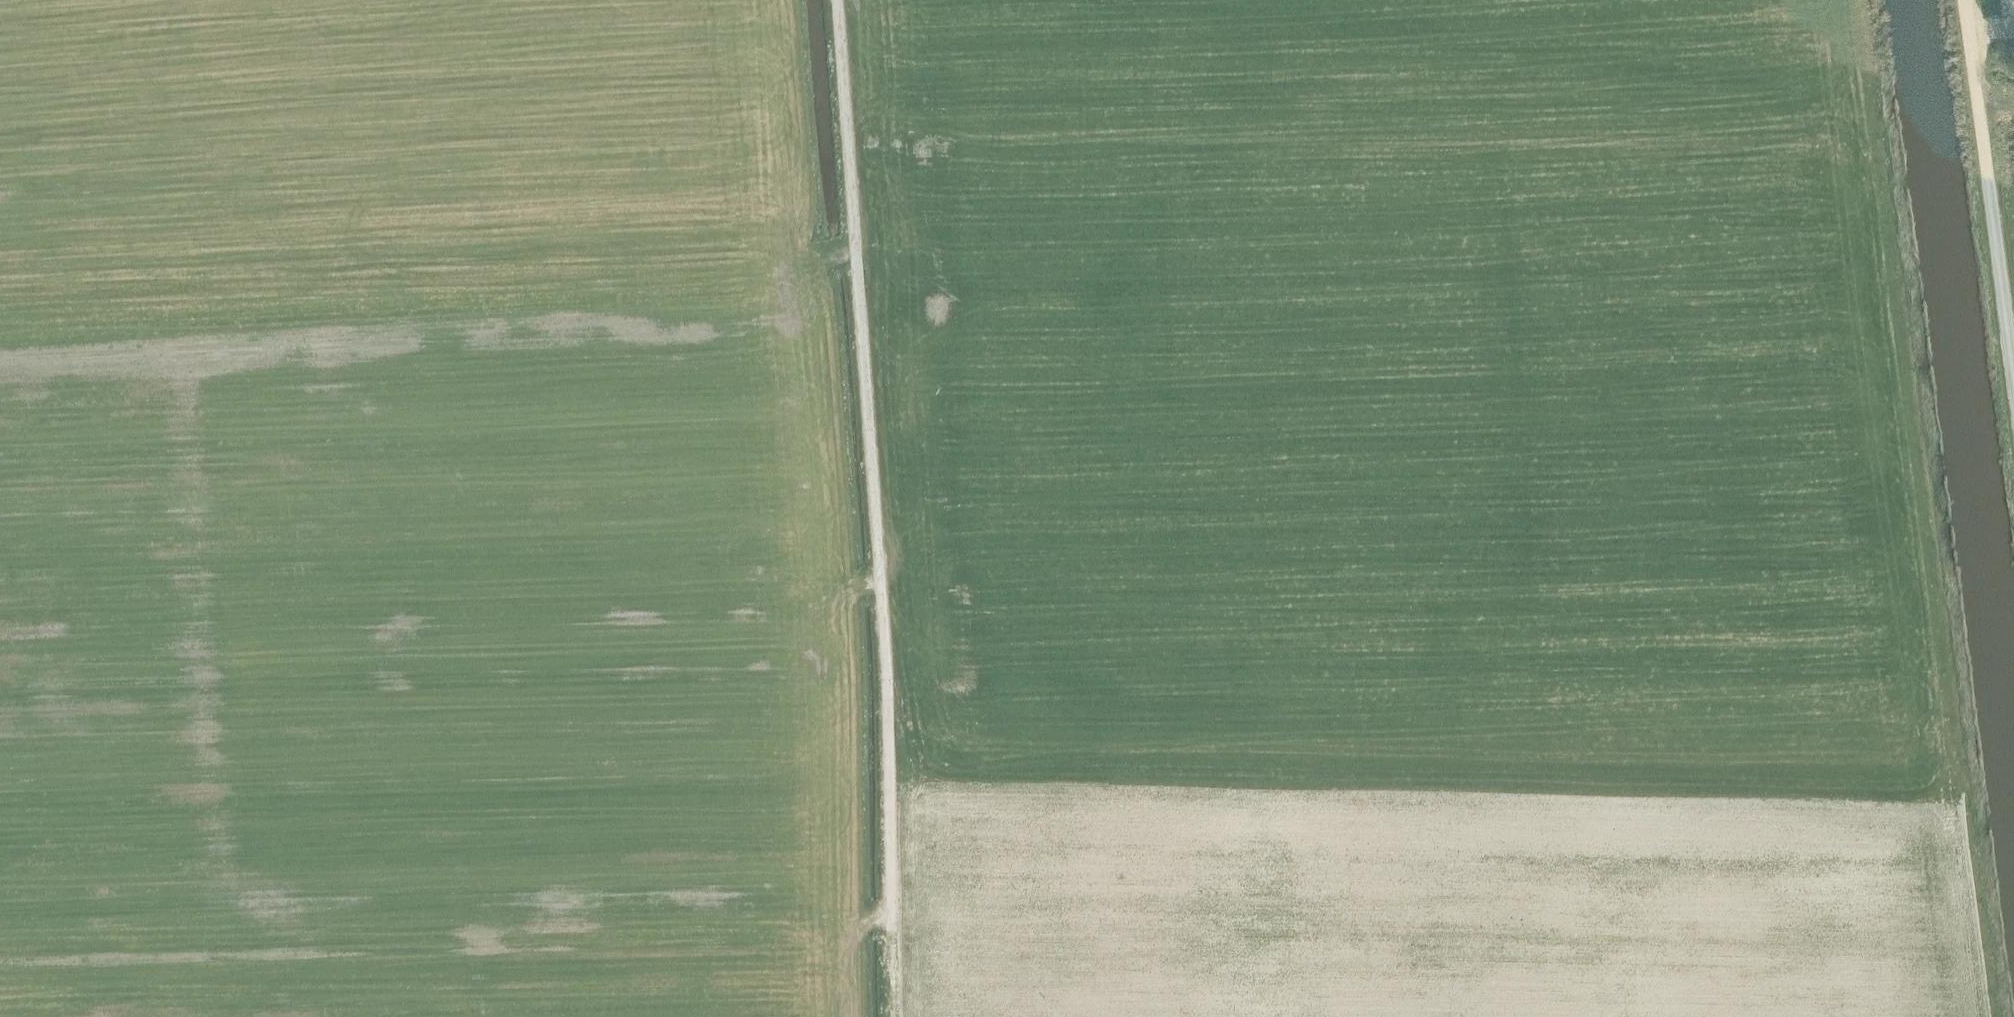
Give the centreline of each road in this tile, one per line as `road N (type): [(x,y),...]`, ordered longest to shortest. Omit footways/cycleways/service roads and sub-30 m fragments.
road 1 (unclassified): [(2013,391),(1963,0)]

